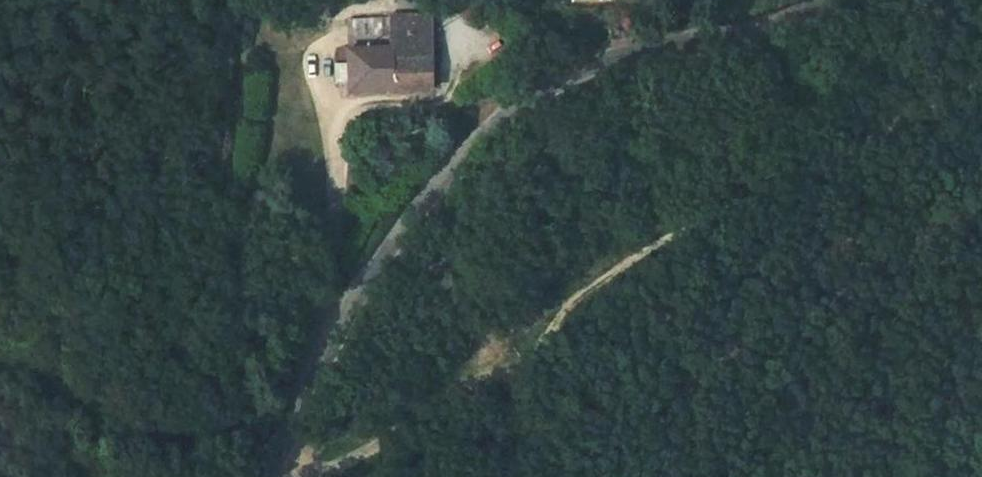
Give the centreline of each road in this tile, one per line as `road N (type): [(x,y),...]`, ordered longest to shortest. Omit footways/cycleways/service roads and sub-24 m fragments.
road 1 (track): [(981,80),(660,239),(513,361),(336,457),(279,448)]
road 2 (unclassified): [(271,476),(289,422),(388,239),(498,110),(593,61),(825,0)]

